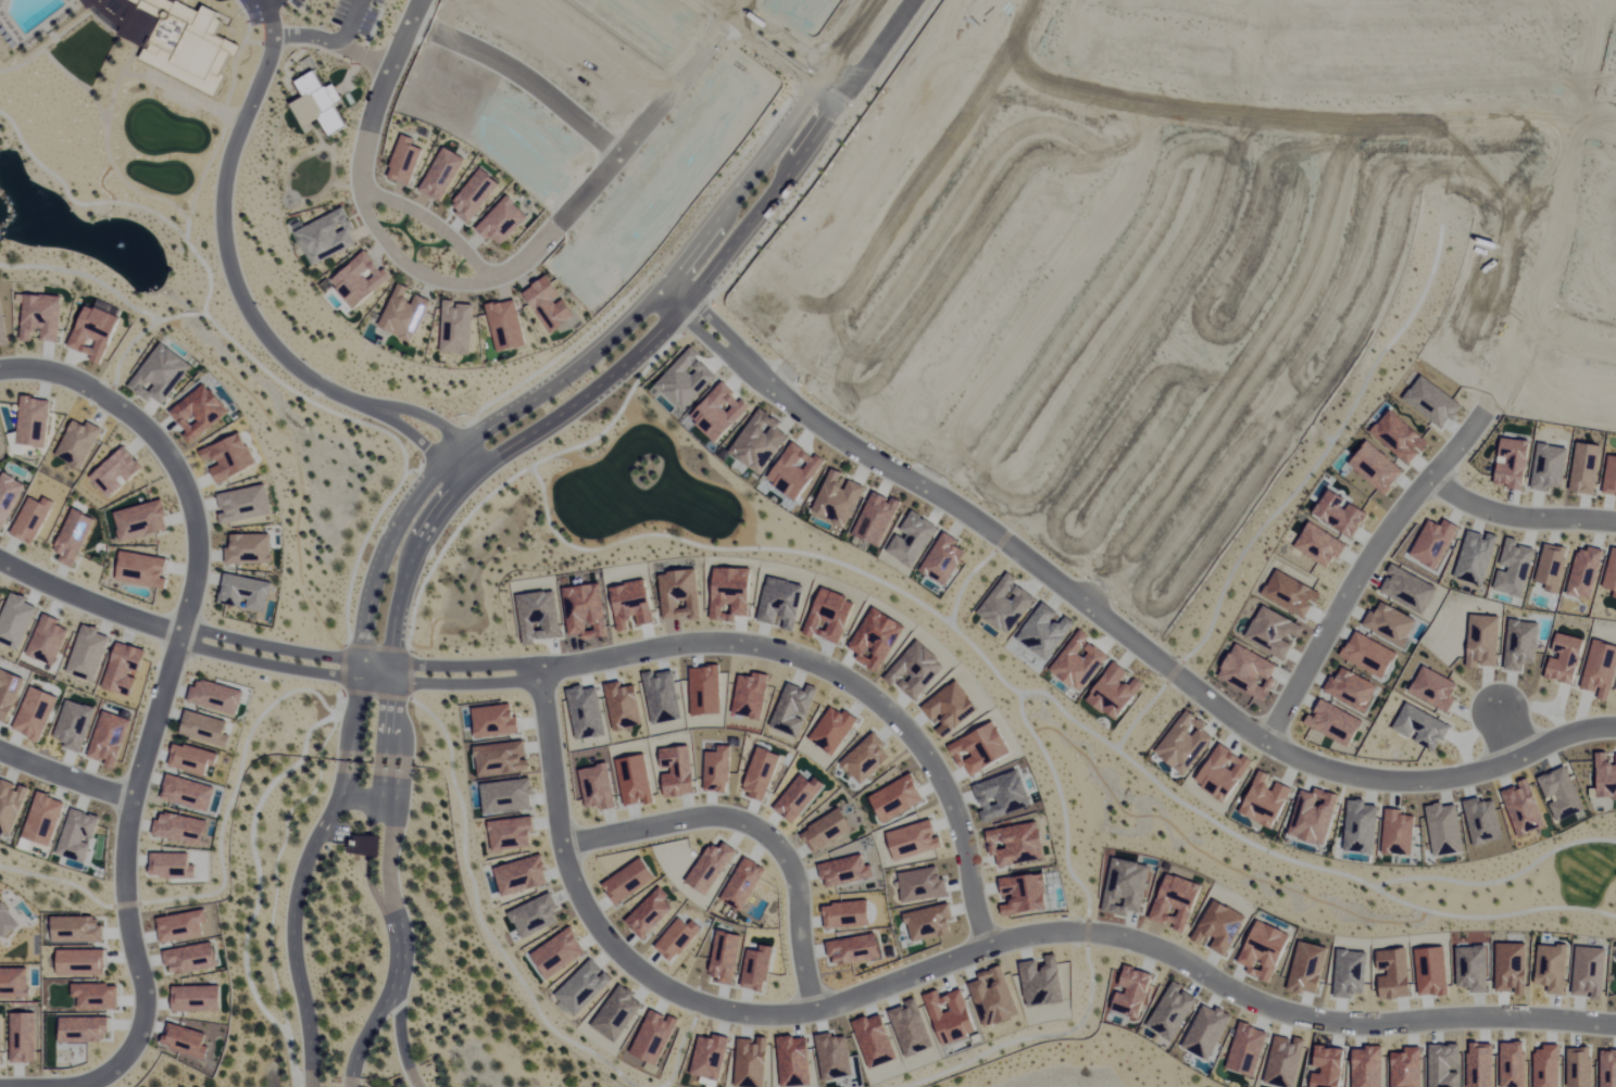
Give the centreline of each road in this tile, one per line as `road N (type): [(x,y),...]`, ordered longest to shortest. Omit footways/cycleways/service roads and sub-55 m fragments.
road 1 (residential): [(538,671),(666,639),(736,636),(811,656),(865,686),(909,724),(943,775),(963,819),(992,937),(1062,925),(1135,937),(1295,1012),(1355,1023),(1537,1019),(1615,1029)]
road 2 (residential): [(1615,727),(1448,782),(1371,781),(1320,768),(1105,619),(1032,554),(807,409),(662,280)]
road 3 (residential): [(735,16),(531,254),(494,271),(460,275),(425,265),(398,245),(368,186),(383,97),(423,0)]
road 4 (residential): [(538,671),(575,874),(600,931),(697,1001),(777,1013),(841,1000),(992,937)]
road 5 (residential): [(354,1086),(356,1053),(400,966),(389,851),(398,621),(421,529),(451,484)]
road 6 (residential): [(177,632),(131,809),(130,902),(150,1002),(139,1035),(116,1062),(66,1079),(0,1078)]
road 7 (residential): [(451,484),(627,366),(723,262),(841,99)]
road 8 (residential): [(815,81),(757,167),(636,314),(591,356),(460,440)]
road 9 (residential): [(359,659),(343,768),(299,906),(313,1086)]
road 10 (residential): [(0,360),(42,357),(79,367),(183,459),(196,492),(196,577),(177,632)]
road 11 (residential): [(567,837),(714,813),(743,818),(794,867),(810,1007)]
road 12 (residential): [(1276,742),(1376,558),(1486,421)]
road 13 (residential): [(177,632),(192,646),(355,679),(472,684),(538,671)]
road 14 (residential): [(623,151),(526,75),(413,21)]
road 15 (residential): [(460,440),(397,515),(359,659)]
road 16 (residential): [(177,632),(0,543)]
road 17 (residential): [(1440,477),(1482,510),(1615,521)]
road 18 (residential): [(359,659),(177,632)]
road 19 (residential): [(538,671),(359,659)]
road 20 (residential): [(713,0),(841,99)]
road 21 (residential): [(368,186),(429,211),(494,271)]
road 22 (residential): [(136,792),(0,738)]
road 23 (residential): [(841,99),(917,0)]

